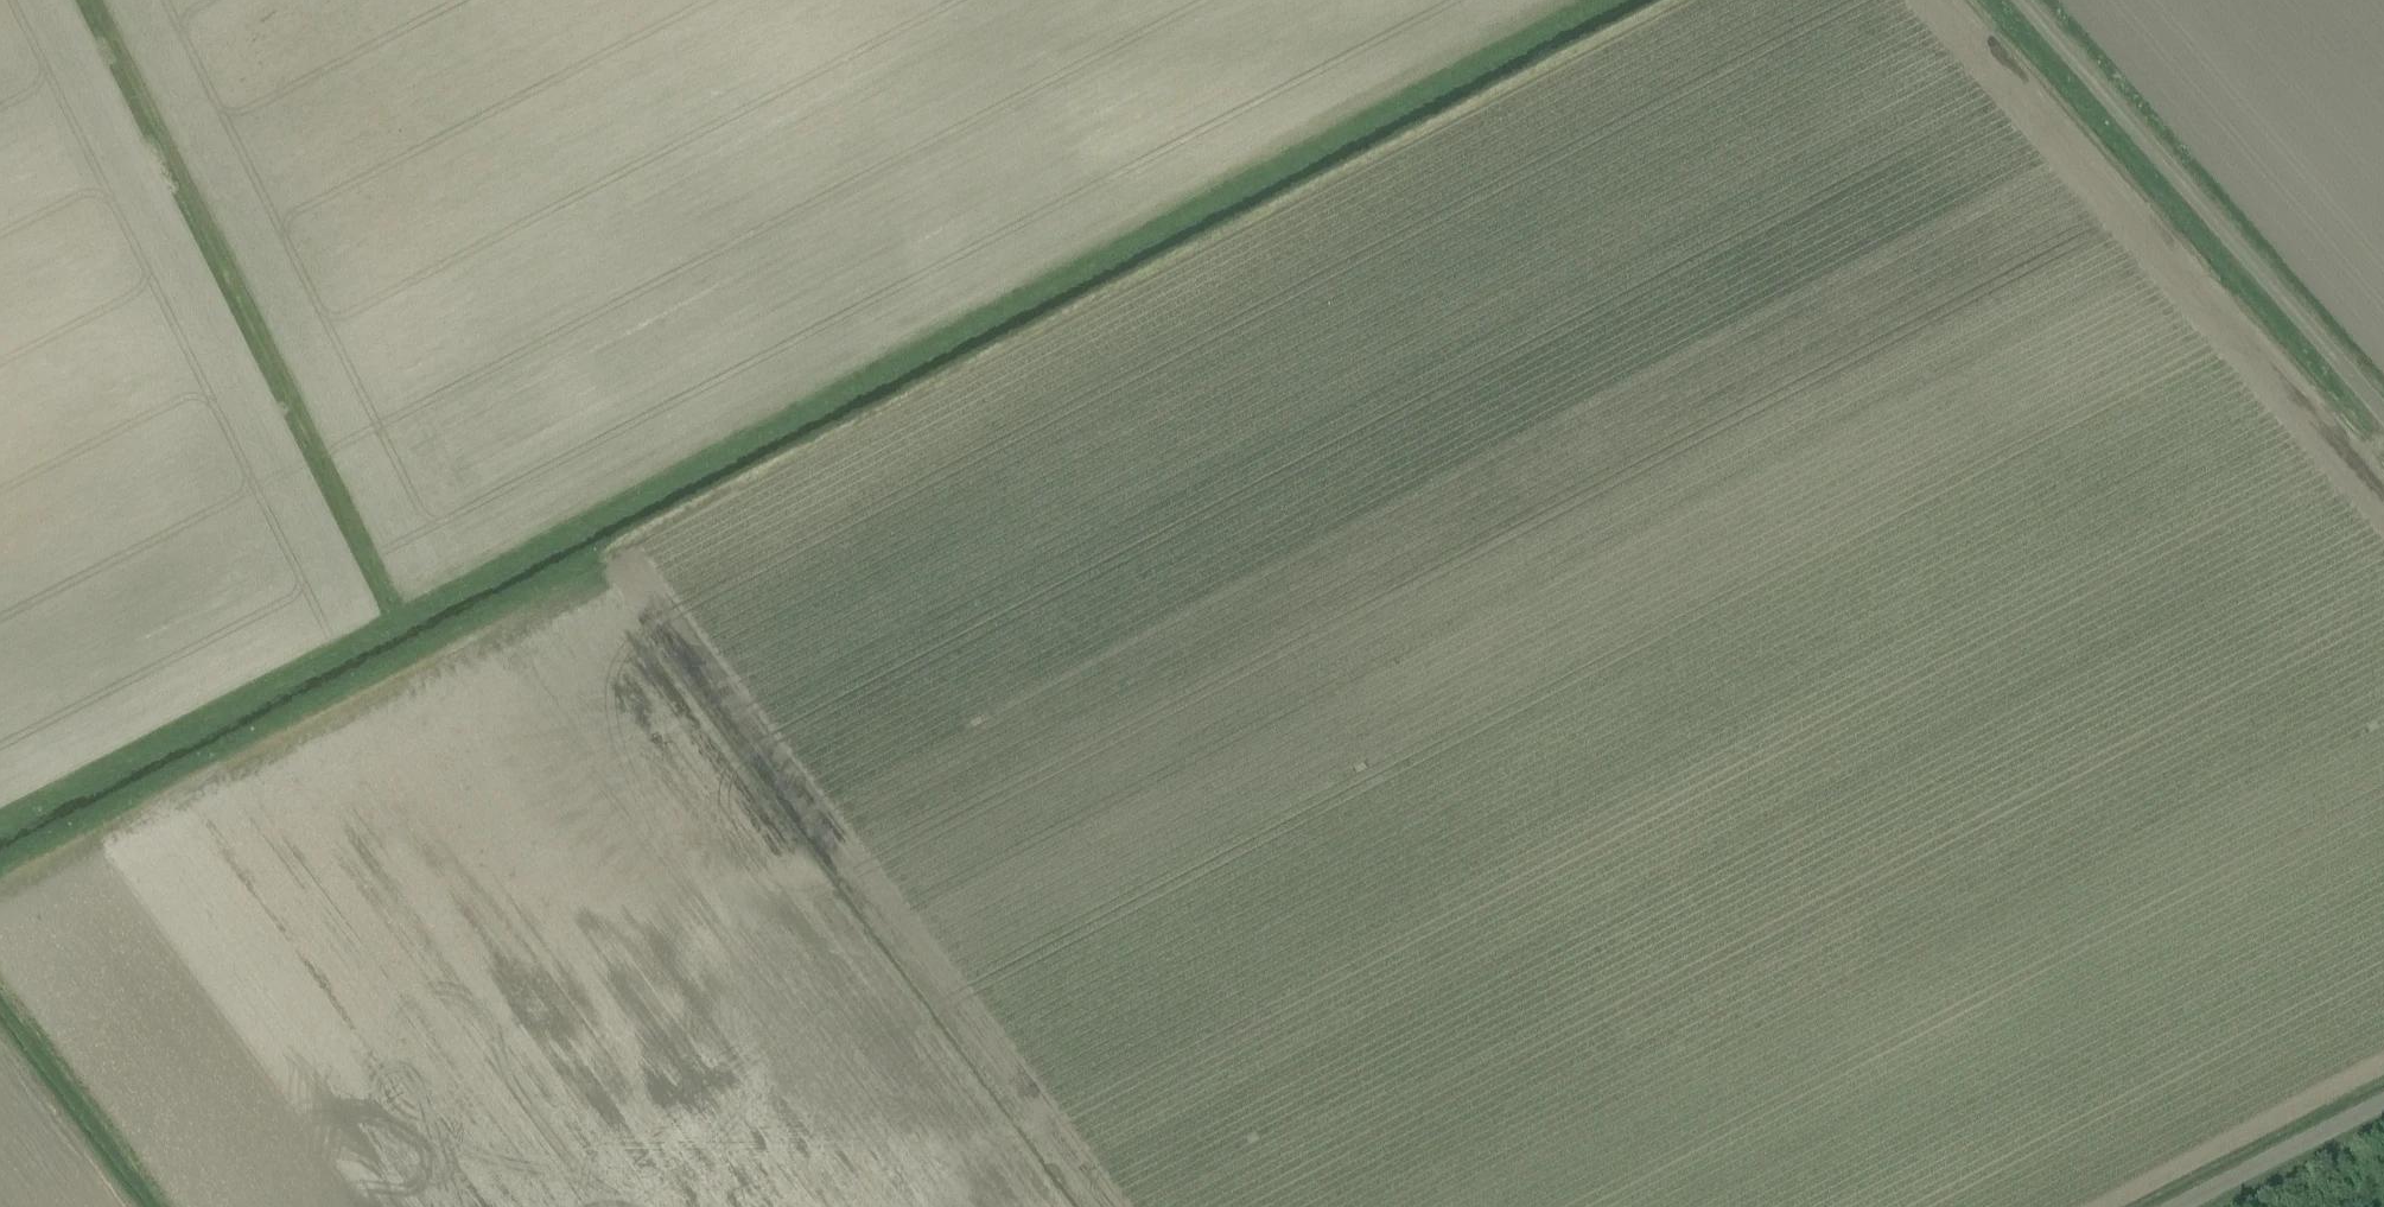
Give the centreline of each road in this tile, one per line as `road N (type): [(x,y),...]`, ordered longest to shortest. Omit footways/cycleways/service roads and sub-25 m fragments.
road 1 (track): [(96,0),(400,624)]
road 2 (unclassified): [(2383,412),(2027,0)]
road 3 (unclassified): [(2170,1206),(2383,1101)]

